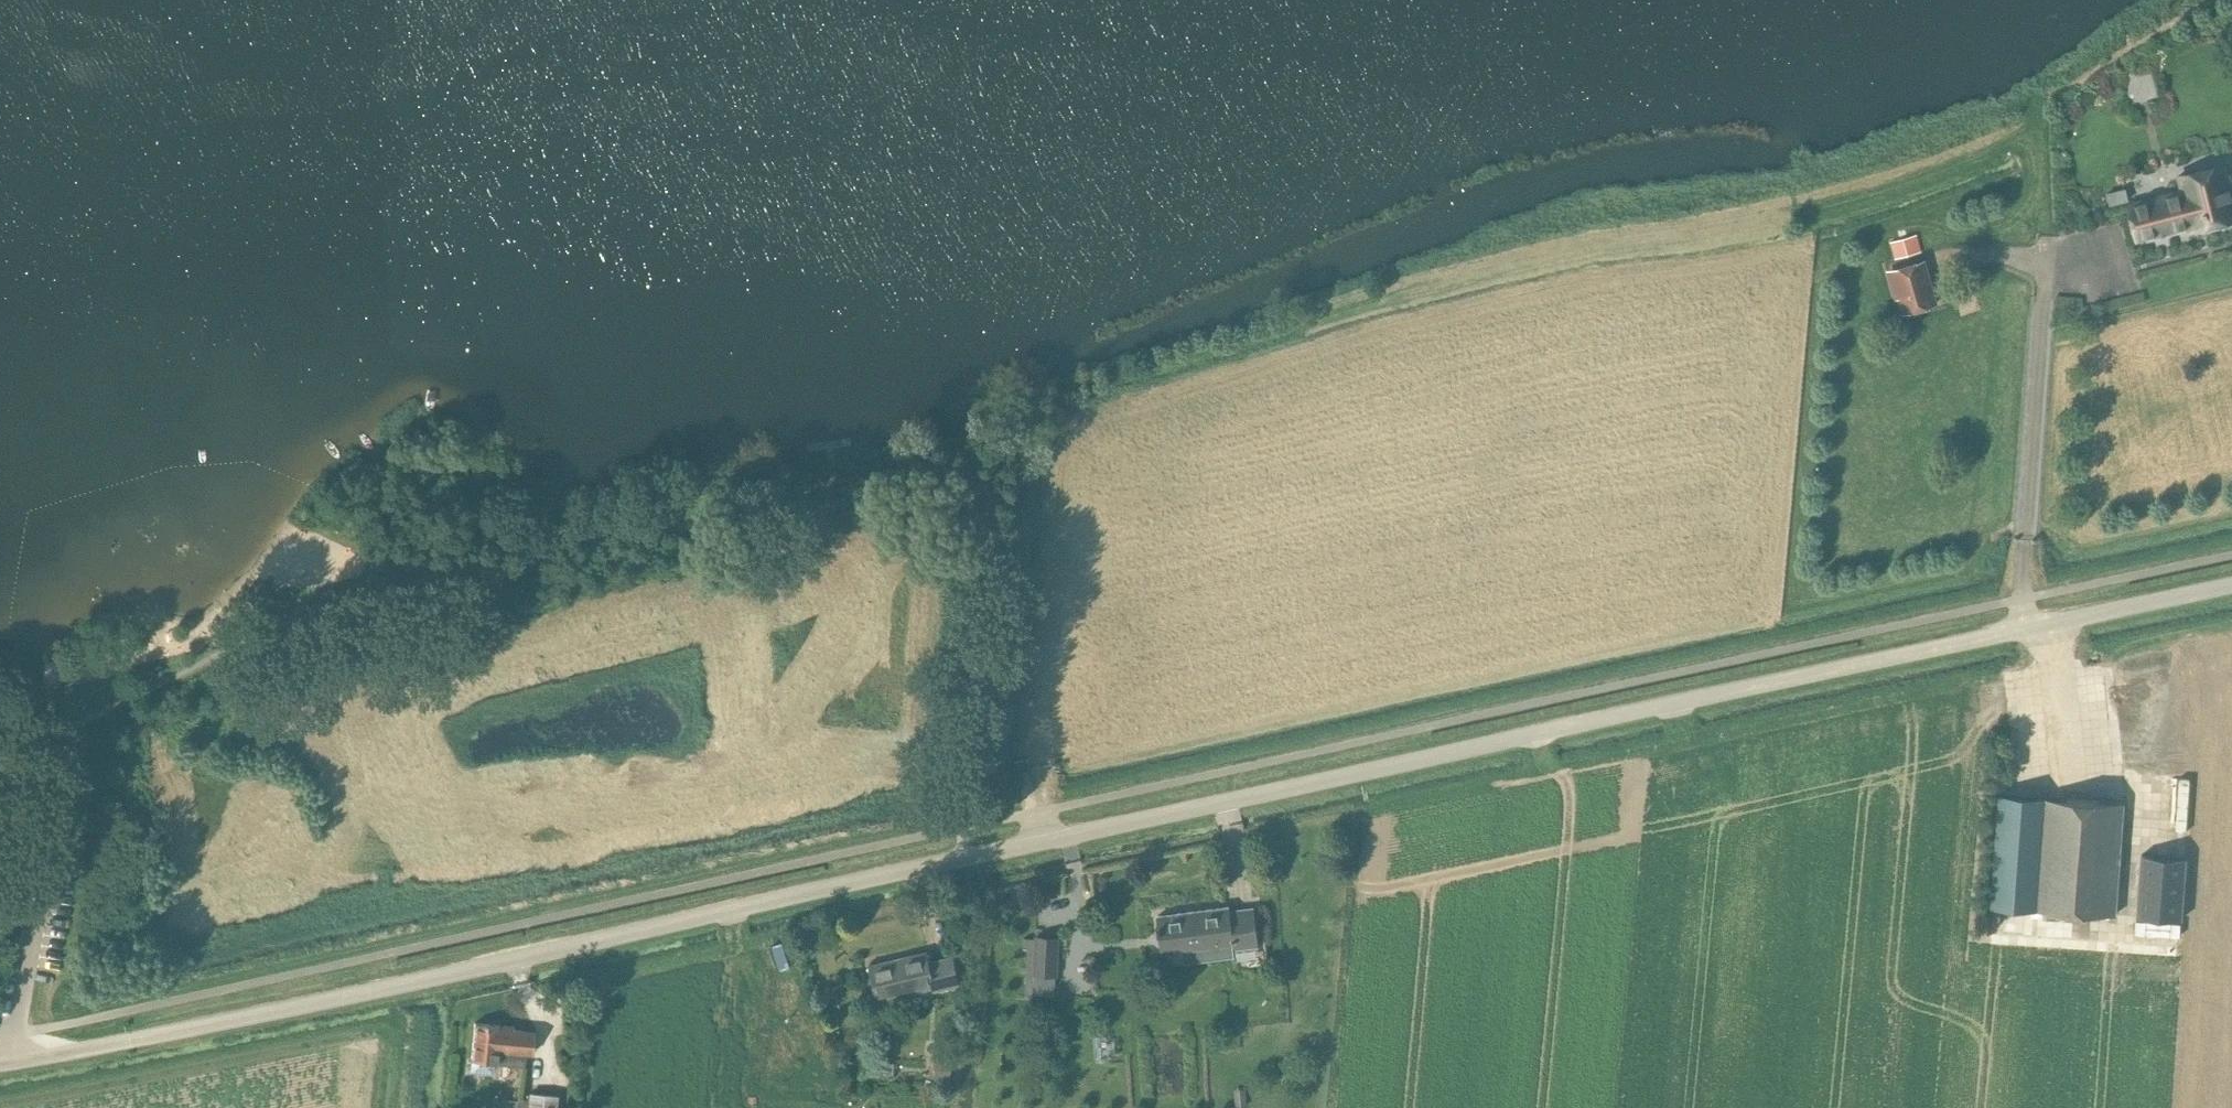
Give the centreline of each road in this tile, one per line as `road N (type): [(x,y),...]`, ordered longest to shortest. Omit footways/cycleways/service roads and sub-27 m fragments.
road 1 (unclassified): [(2231,585),(386,989),(0,1066)]

